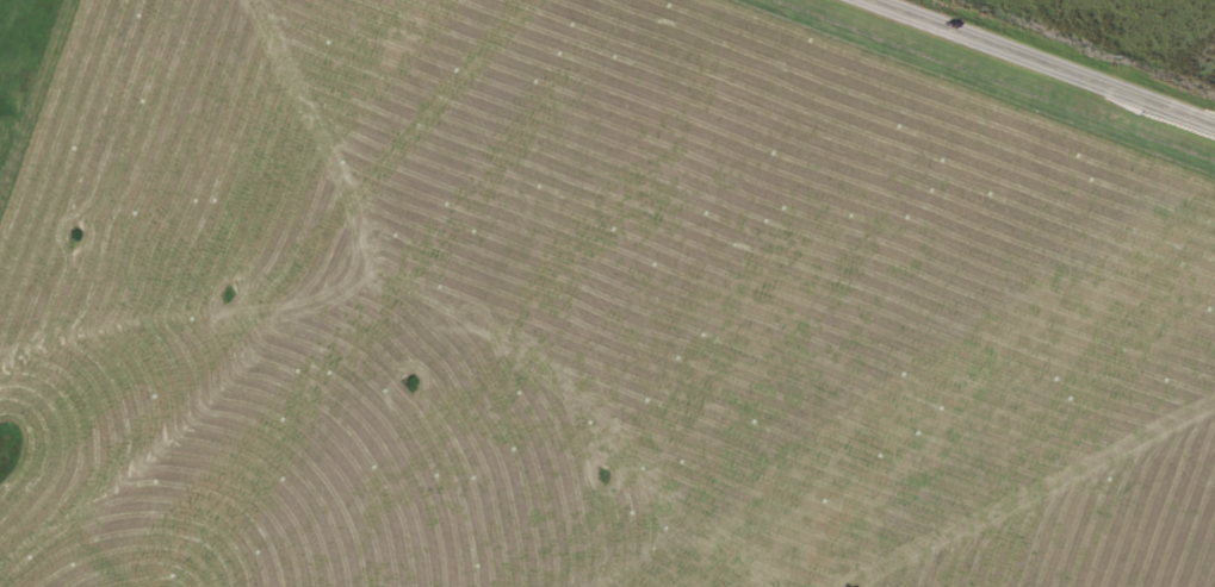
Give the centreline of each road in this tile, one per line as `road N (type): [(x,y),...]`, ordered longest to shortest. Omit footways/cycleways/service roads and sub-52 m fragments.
road 1 (secondary): [(869,0),(1214,126)]

